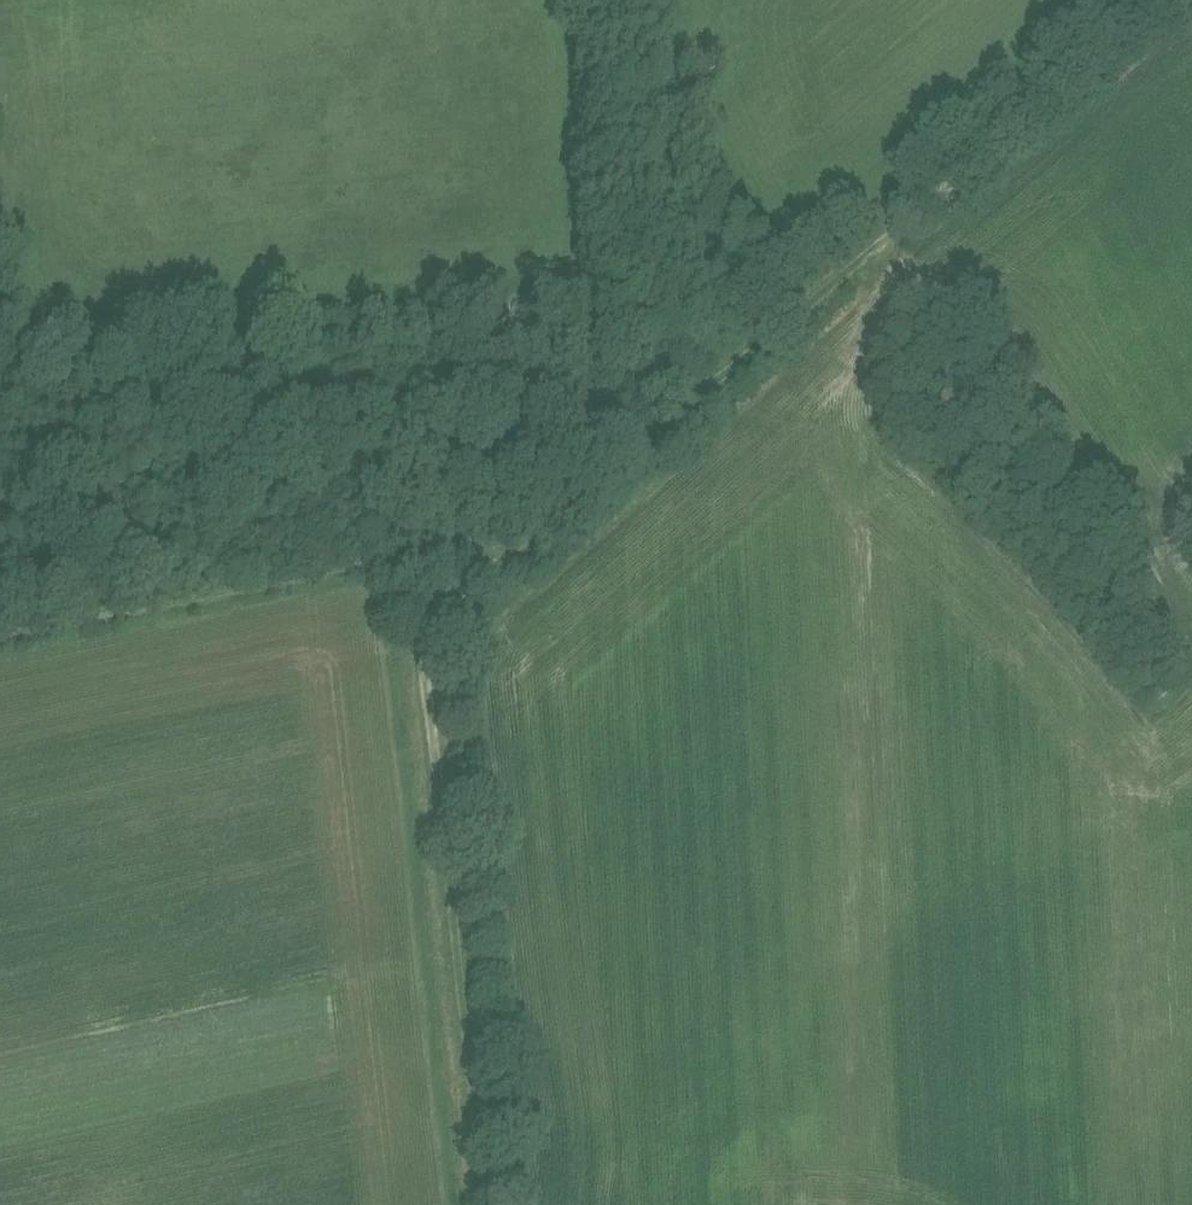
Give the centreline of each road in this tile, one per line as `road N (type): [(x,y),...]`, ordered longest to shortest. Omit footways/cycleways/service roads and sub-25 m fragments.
road 1 (track): [(1167,0),(486,568)]
road 2 (track): [(486,568),(441,609),(430,644),(493,1204)]
road 3 (track): [(0,642),(459,550),(486,568)]

